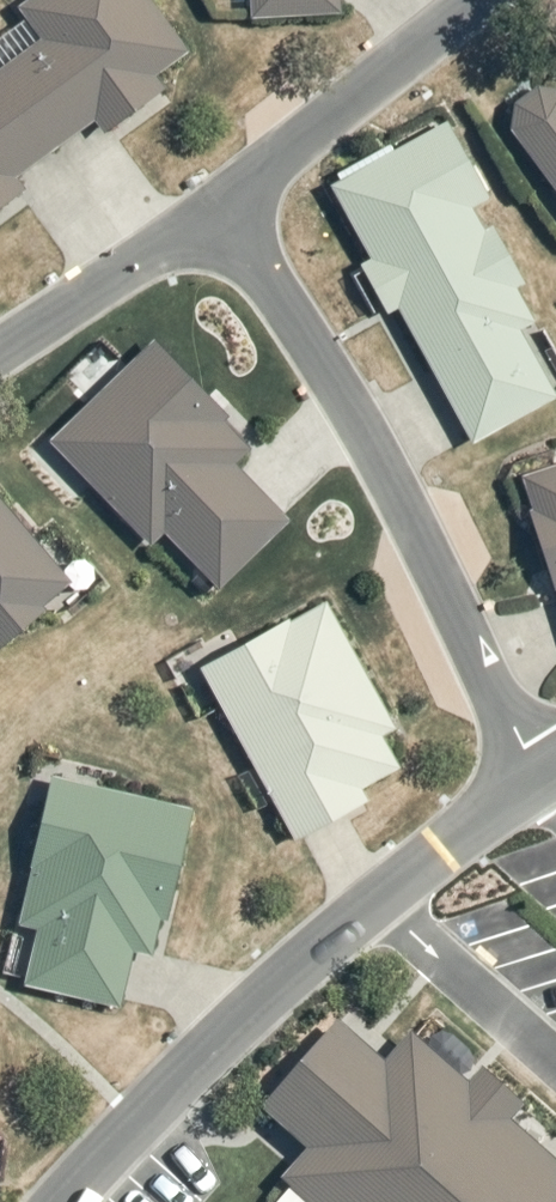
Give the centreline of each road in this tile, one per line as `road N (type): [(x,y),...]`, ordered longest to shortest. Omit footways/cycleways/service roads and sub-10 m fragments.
road 1 (residential): [(225,210),(358,421),(539,782)]
road 2 (residential): [(59,1201),(269,989),(539,782)]
road 3 (residential): [(225,210),(467,0)]
road 4 (residential): [(0,346),(225,210)]

